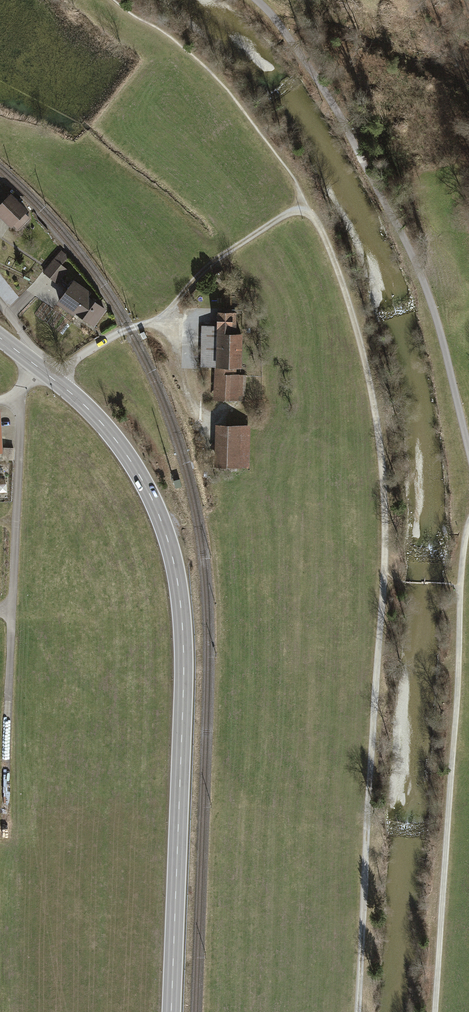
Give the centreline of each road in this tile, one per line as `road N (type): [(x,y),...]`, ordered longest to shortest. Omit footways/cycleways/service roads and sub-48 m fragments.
road 1 (primary): [(171,1011),(184,669),(173,556),(147,488),(109,432),(0,338)]
road 2 (track): [(256,0),(327,95),(405,241),(428,293),(468,450)]
road 3 (track): [(358,1011),(385,574)]
road 4 (track): [(460,585),(436,1011)]
road 5 (track): [(385,574),(374,406),(338,274),(314,221),(302,213)]
road 6 (track): [(302,213),(213,265),(161,321),(117,333),(55,380)]
road 7 (track): [(161,321),(210,437)]

